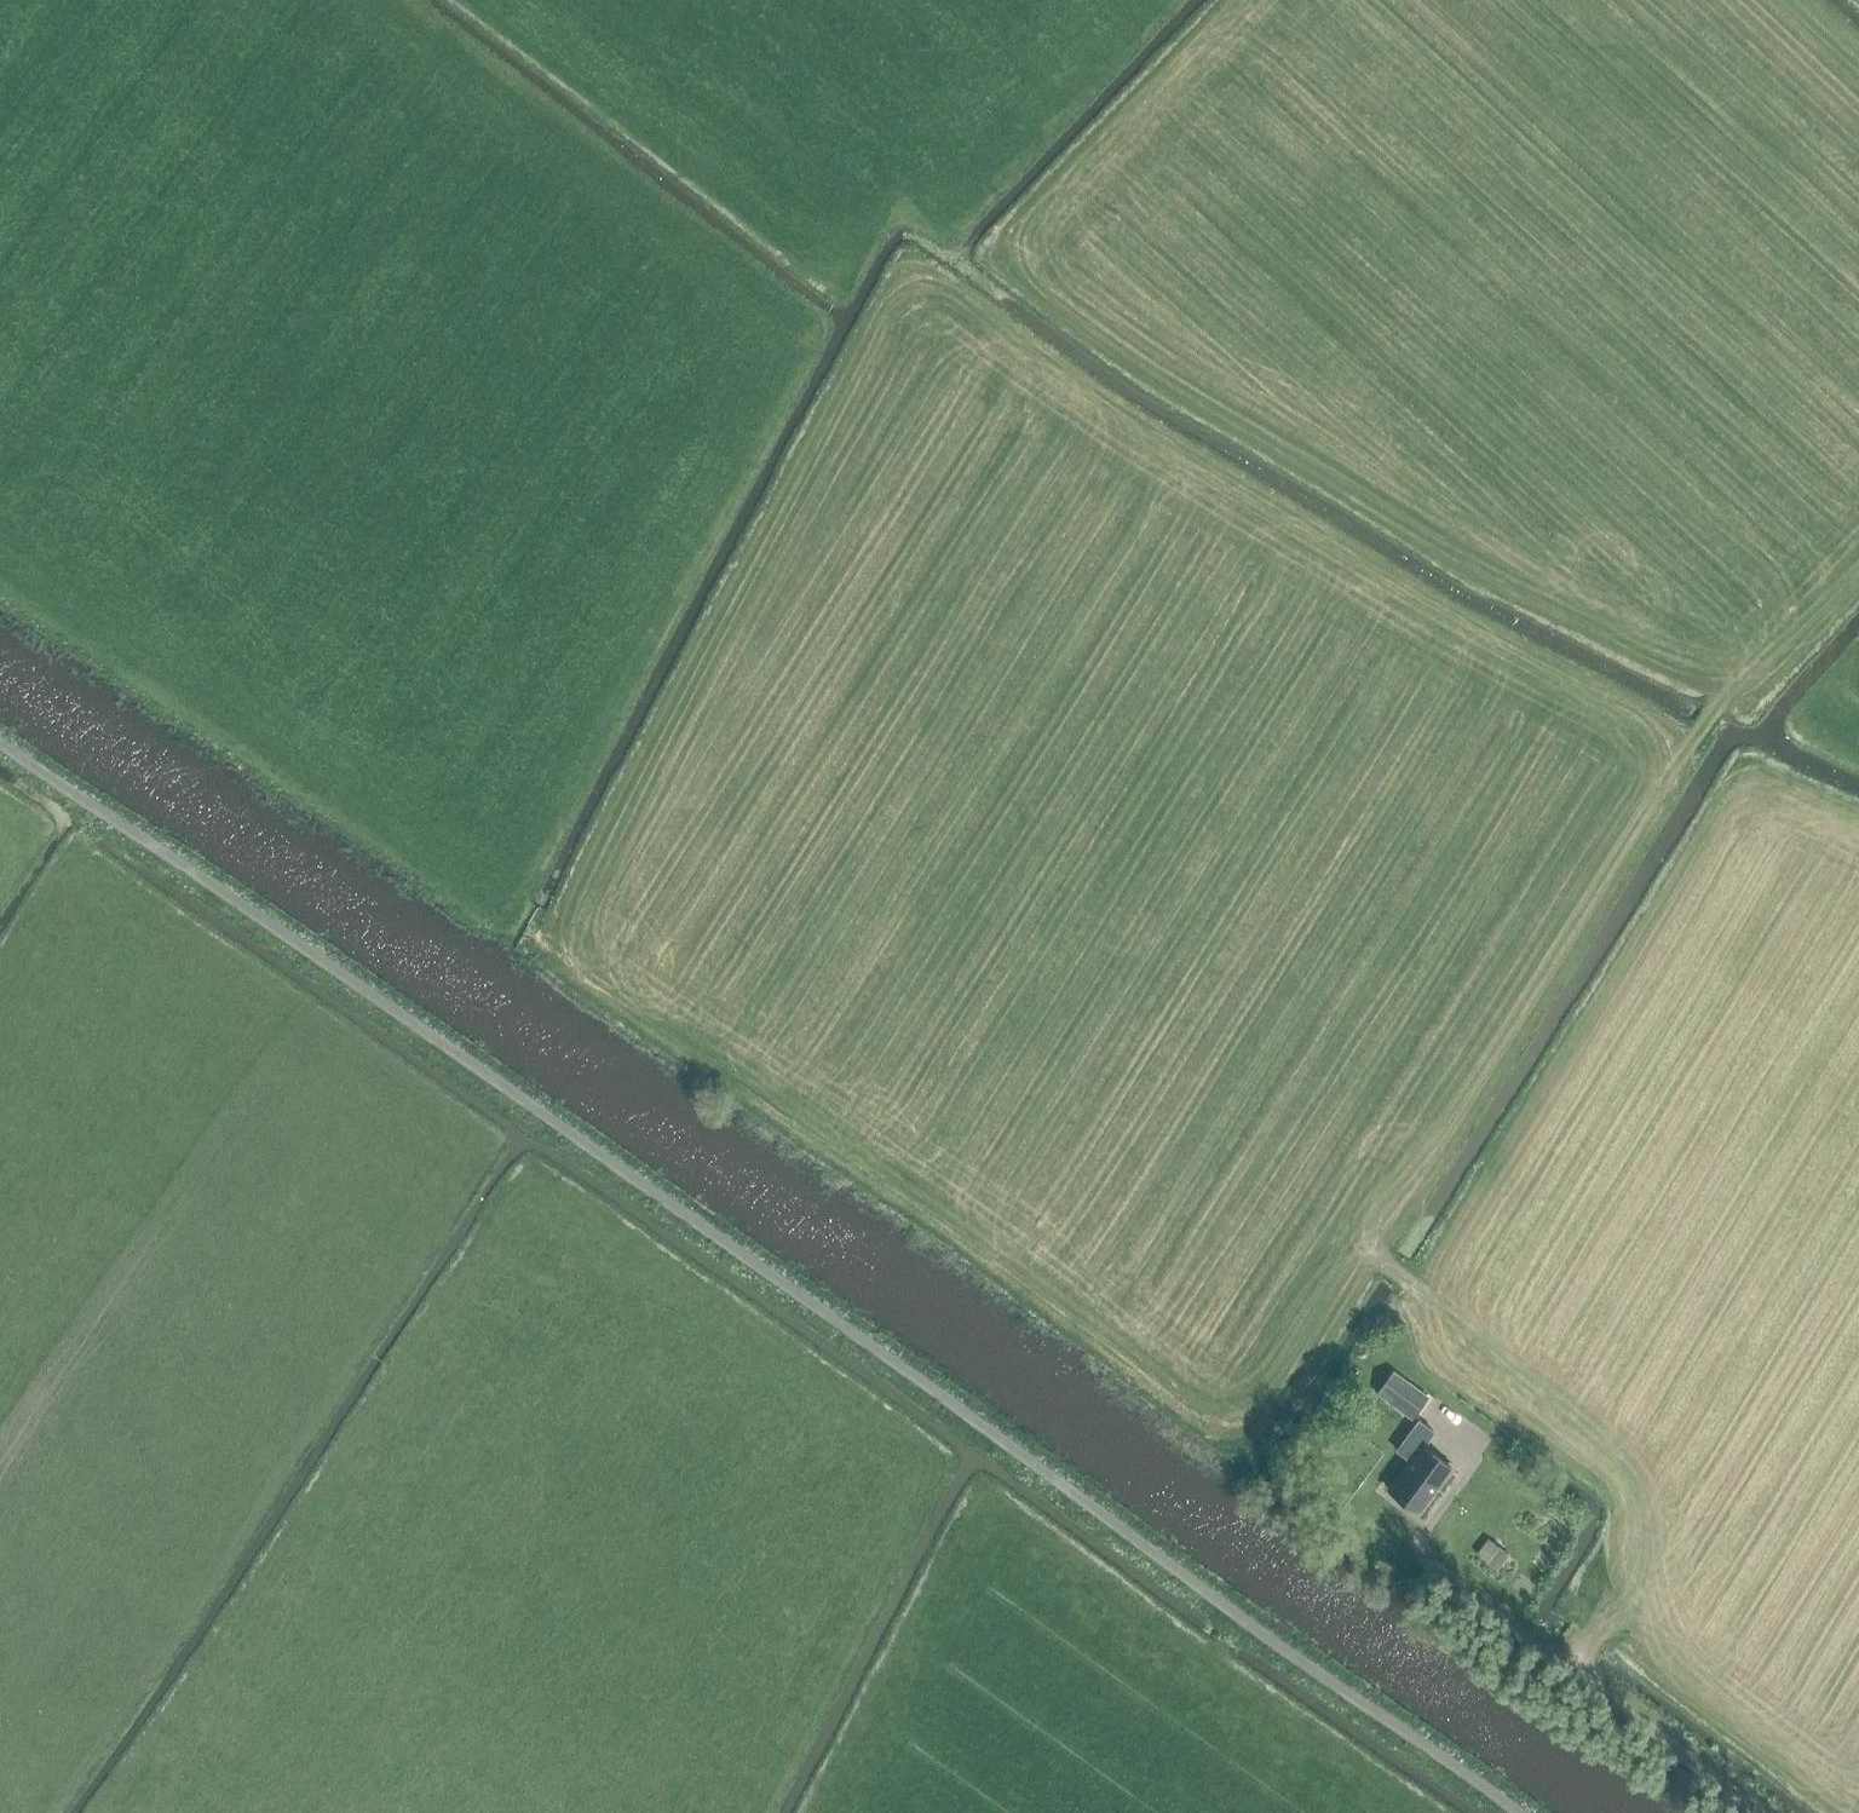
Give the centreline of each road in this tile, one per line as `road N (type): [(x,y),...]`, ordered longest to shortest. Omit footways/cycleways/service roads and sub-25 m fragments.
road 1 (unclassified): [(1763,1812),(1419,1548)]

